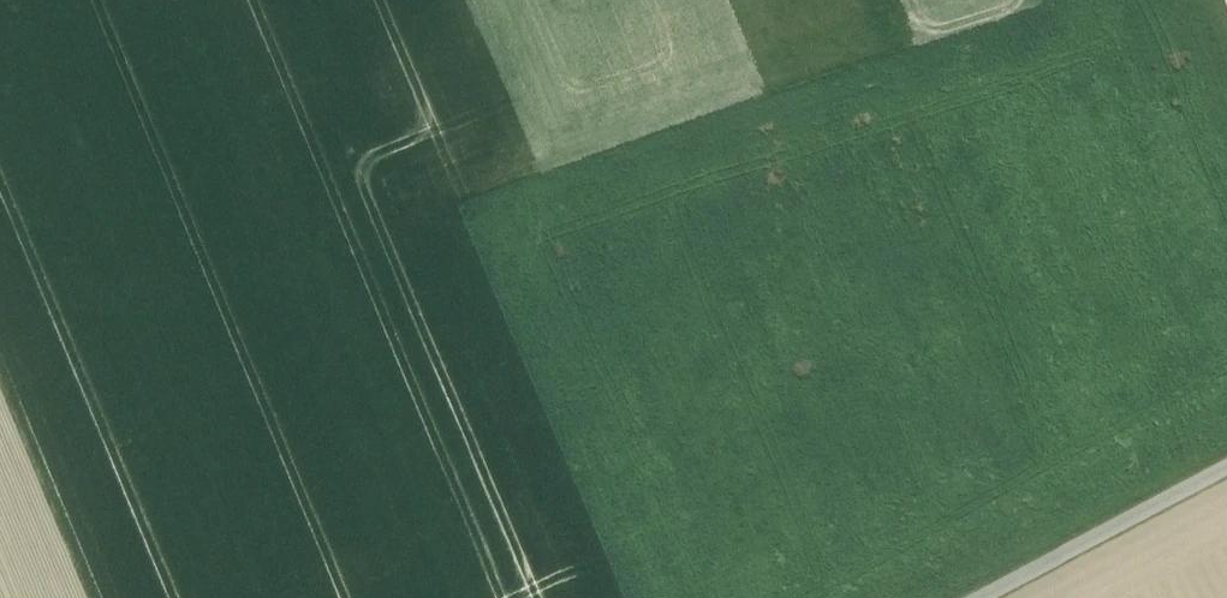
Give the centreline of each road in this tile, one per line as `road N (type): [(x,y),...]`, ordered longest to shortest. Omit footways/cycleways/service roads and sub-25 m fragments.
road 1 (unclassified): [(975,597),(1226,463)]

